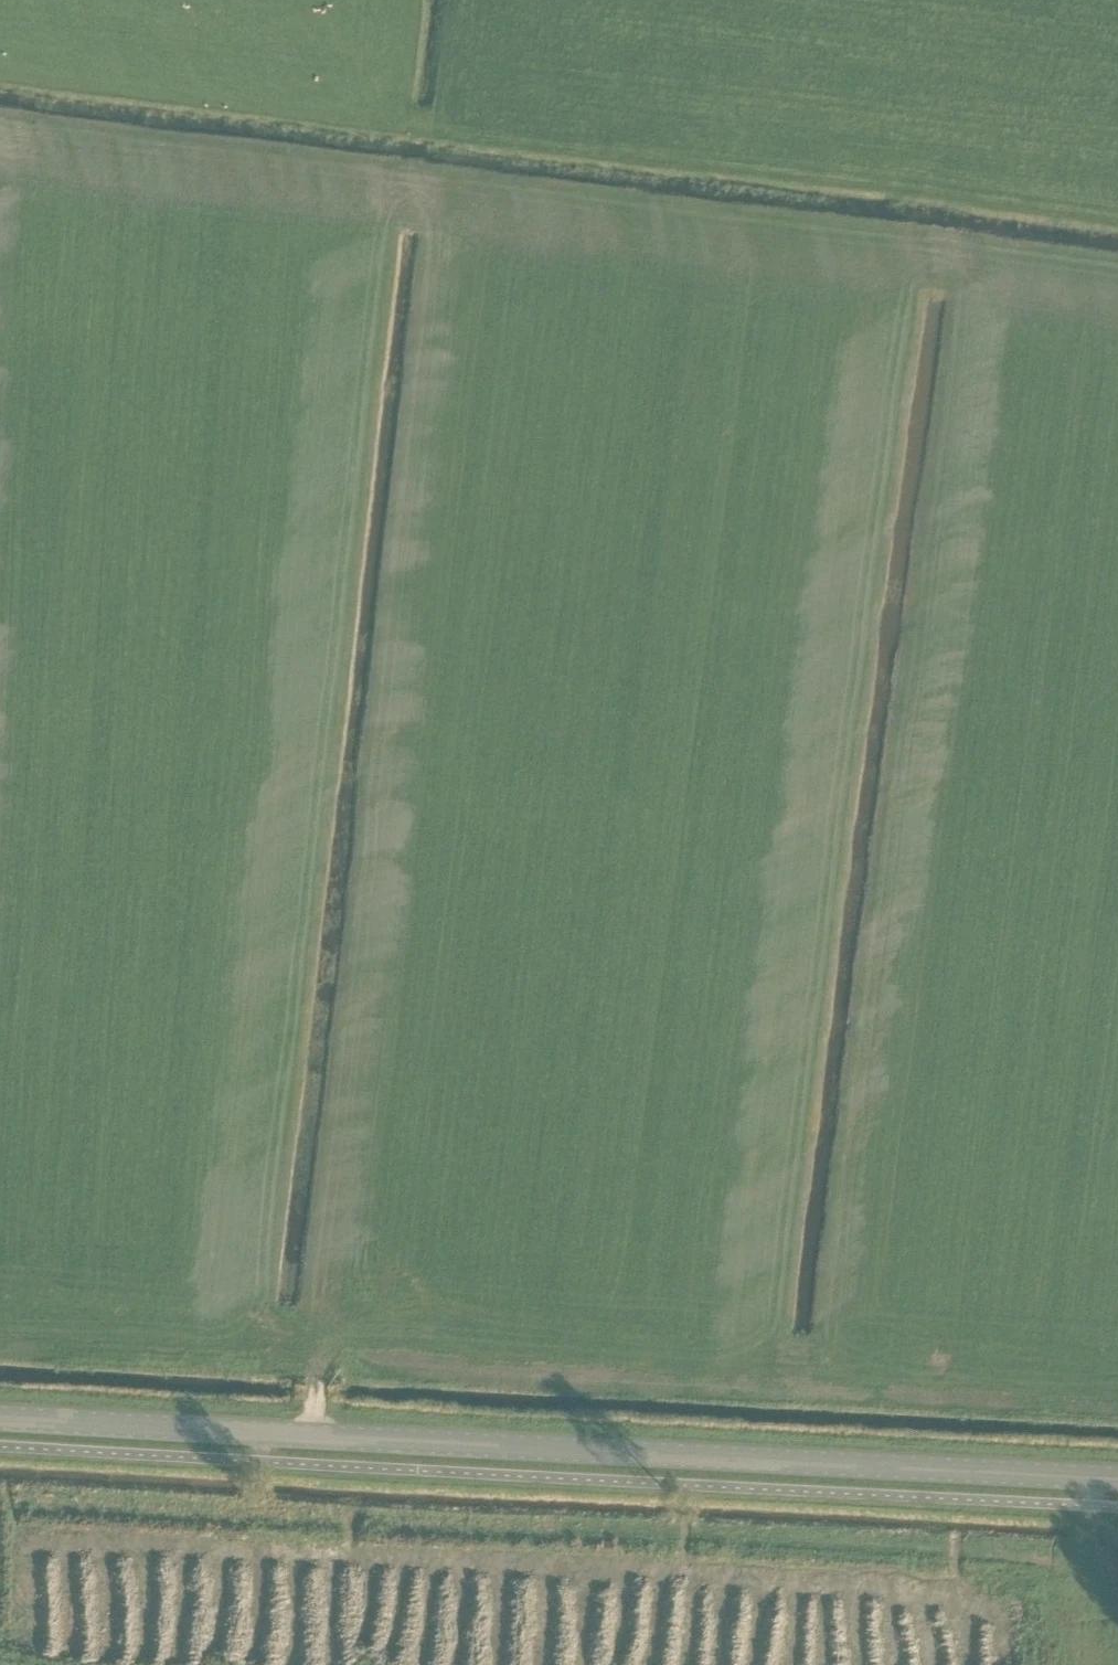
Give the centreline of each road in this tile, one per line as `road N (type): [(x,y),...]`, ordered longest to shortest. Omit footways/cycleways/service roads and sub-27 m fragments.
road 1 (secondary): [(1117,1477),(0,1415)]

